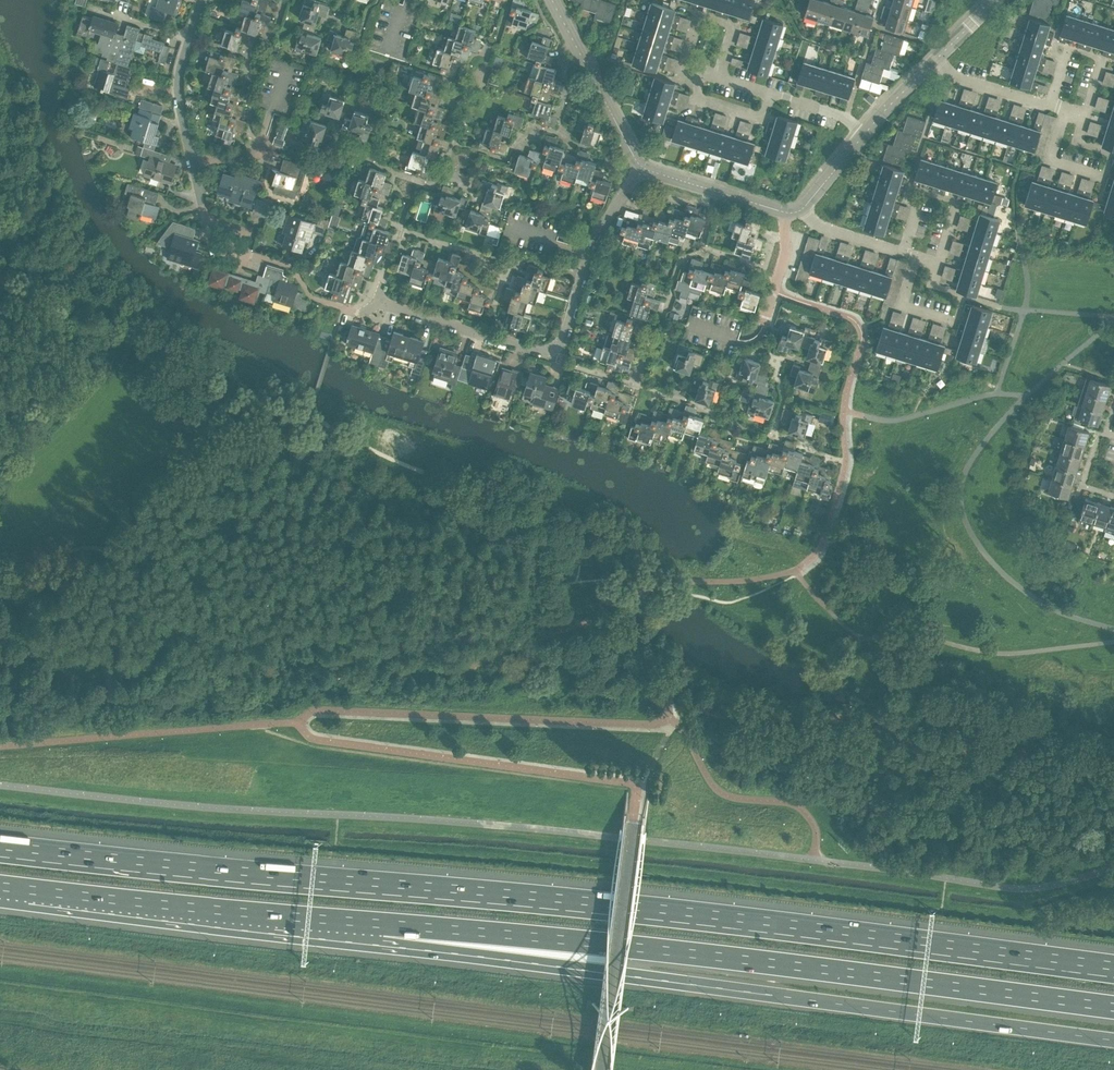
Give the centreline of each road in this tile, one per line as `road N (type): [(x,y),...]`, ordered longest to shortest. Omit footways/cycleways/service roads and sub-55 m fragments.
road 1 (motorway): [(1113,966),(661,909),(0,845)]
road 2 (motorway): [(385,923),(608,973),(1113,1040)]
road 3 (motorway): [(385,923),(1113,1007)]
road 4 (residential): [(363,315),(383,305),(529,353),(553,351),(587,255),(640,164)]
road 5 (motorway): [(0,886),(385,923)]
road 6 (residential): [(1064,109),(1049,160),(1104,178),(1111,153),(1077,142),(1086,115)]
road 7 (tertiary): [(640,164),(553,0)]
road 8 (residential): [(716,79),(730,31),(694,21),(680,70),(700,76)]
road 9 (residential): [(193,159),(255,159),(287,68)]
road 10 (tertiary): [(785,212),(640,164)]
road 11 (residential): [(935,60),(947,73),(1052,105)]
road 12 (residential): [(193,159),(179,88),(190,39)]

